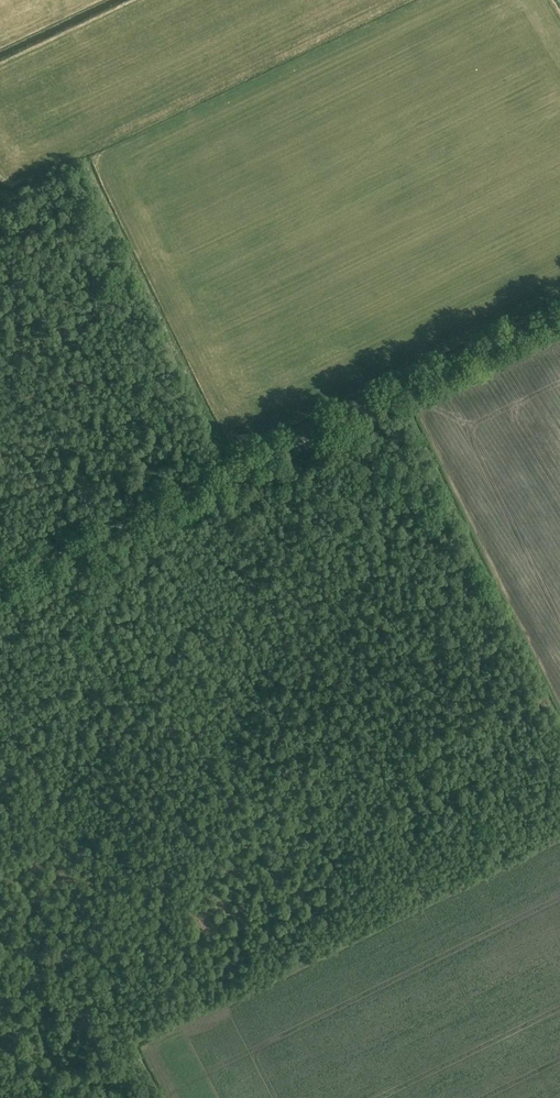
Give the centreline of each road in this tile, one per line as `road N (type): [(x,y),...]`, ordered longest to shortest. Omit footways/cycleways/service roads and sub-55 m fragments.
road 1 (unclassified): [(0,585),(559,313)]

